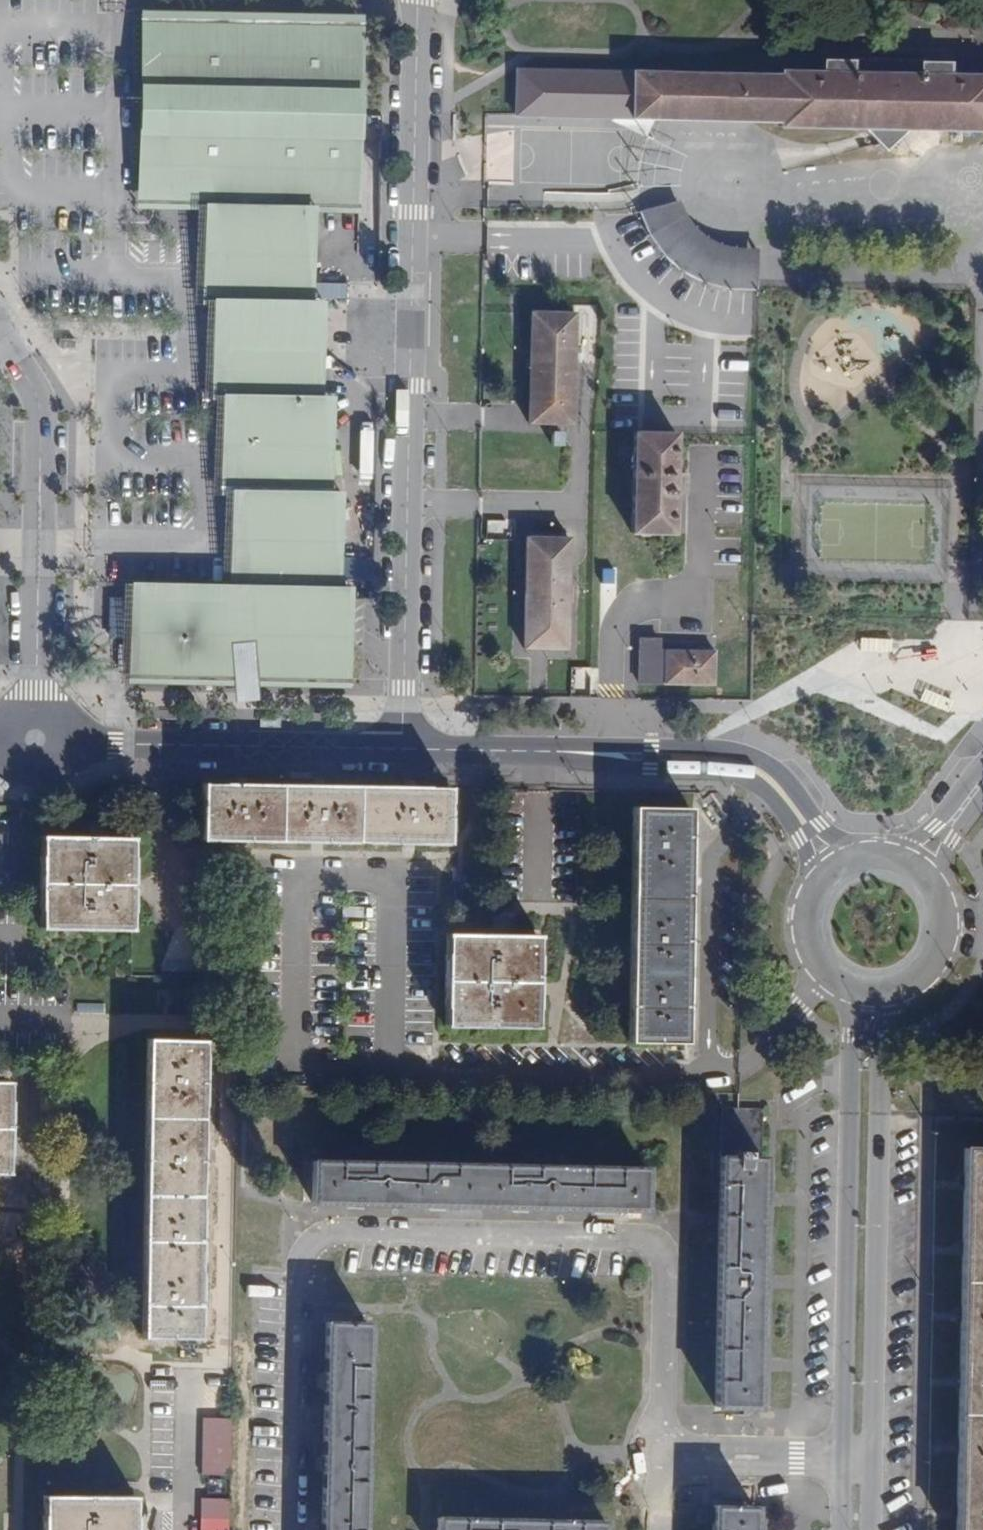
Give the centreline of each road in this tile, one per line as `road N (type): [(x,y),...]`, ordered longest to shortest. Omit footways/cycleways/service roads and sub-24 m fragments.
road 1 (residential): [(661,1458),(654,1249),(634,1237),(327,1231),(304,1243),(293,1270),(287,1529)]
road 2 (residential): [(396,750),(419,0)]
road 3 (residential): [(868,1529),(876,1041),(890,992)]
road 4 (residential): [(840,989),(838,1462)]
road 5 (residential): [(386,1072),(387,914),(372,885),(339,873),(305,883),(289,913),(287,1070)]
road 6 (unclassified): [(41,742),(45,412),(0,334)]
road 7 (residential): [(396,750),(41,742)]
road 8 (residential): [(705,1077),(386,1072)]
road 9 (residential): [(769,785),(706,858),(704,1019)]
road 10 (residential): [(769,785),(721,760),(533,752)]
road 11 (residential): [(838,1462),(661,1458)]
road 12 (residential): [(890,992),(915,977),(933,953),(938,919),(910,870)]
road 13 (residential): [(533,752),(532,900)]
road 14 (residential): [(533,752),(396,750)]
road 15 (residential): [(830,869),(810,890),(800,918),(806,955),(821,976)]

